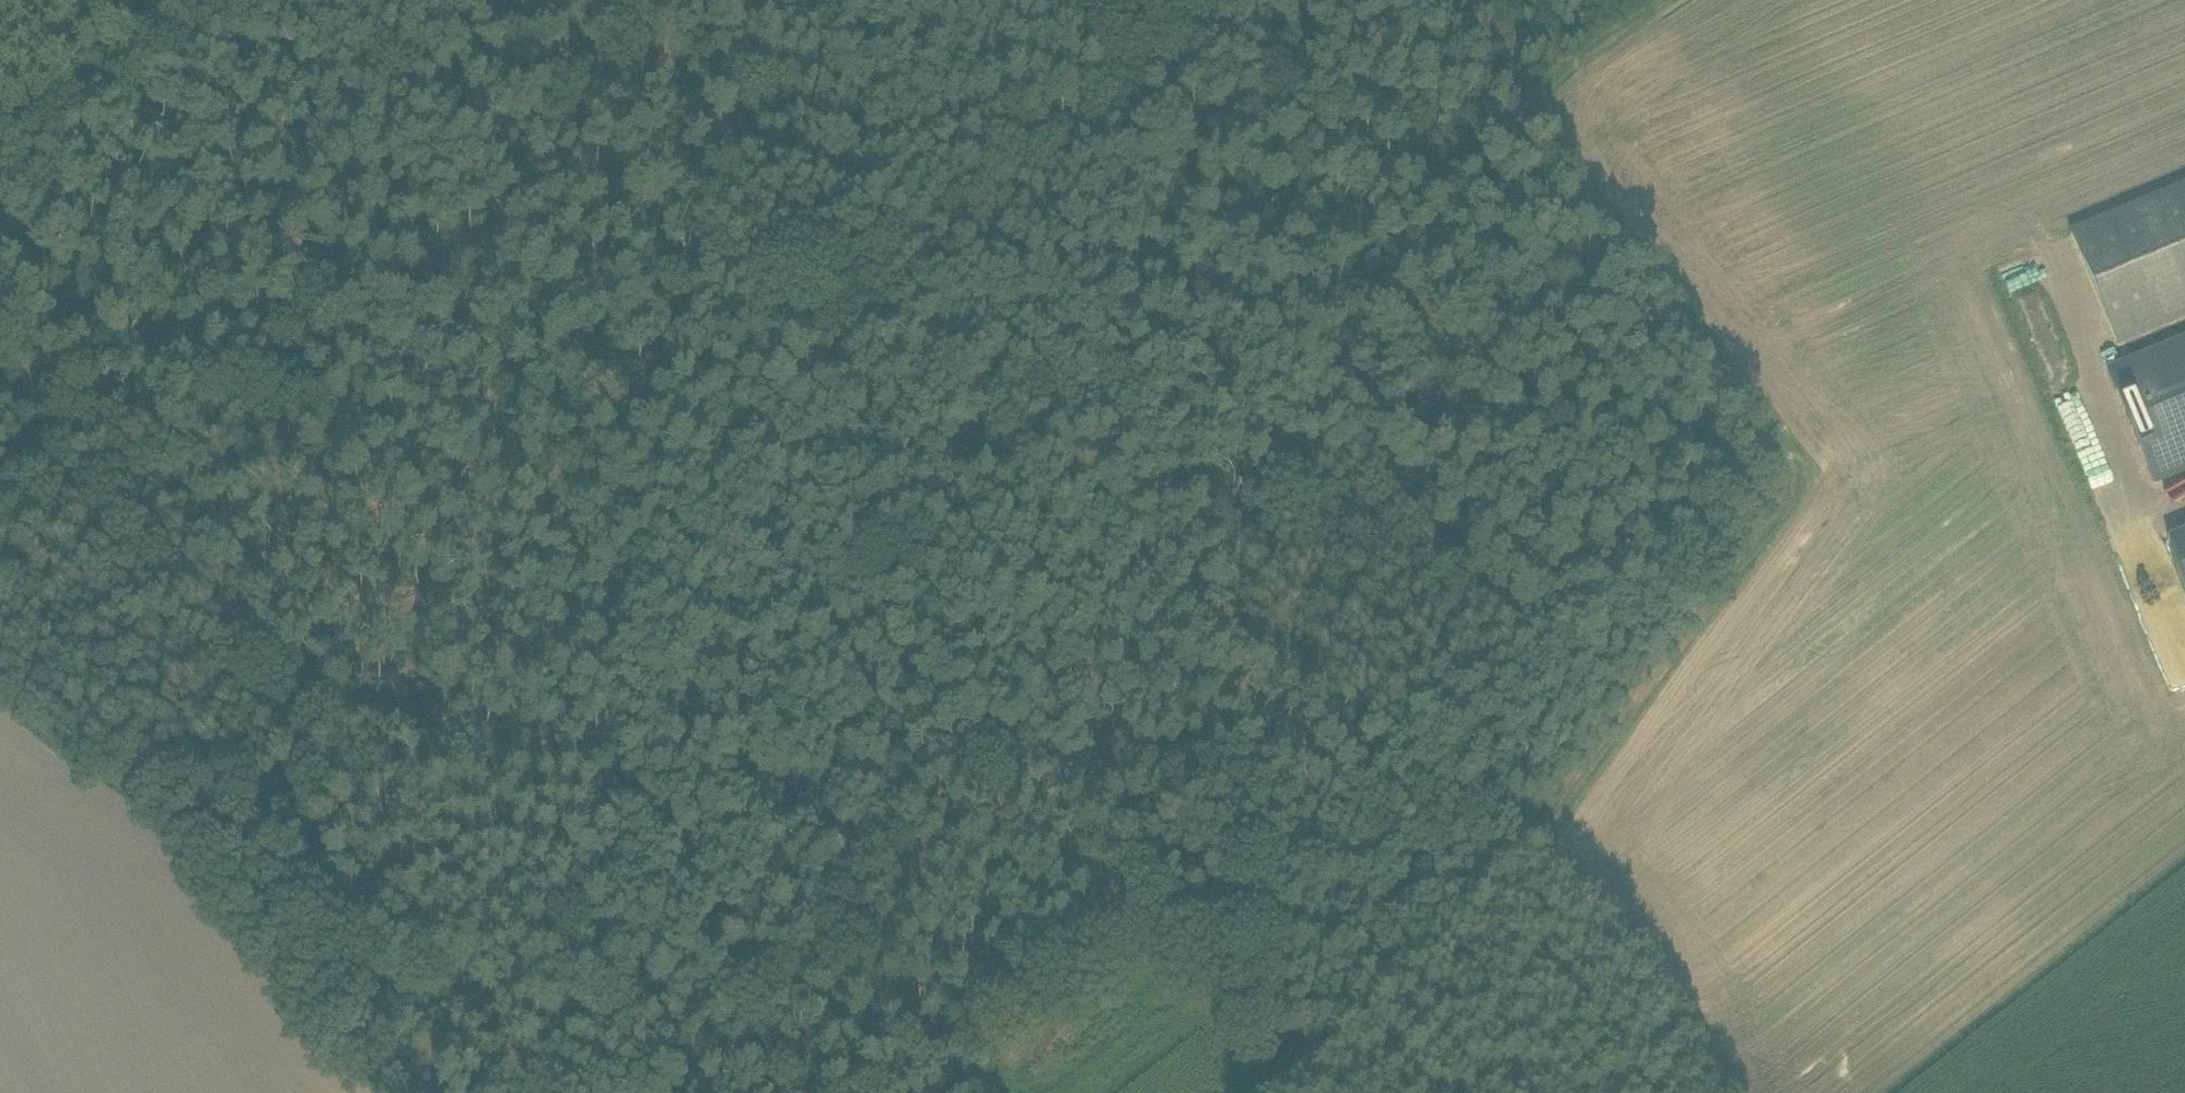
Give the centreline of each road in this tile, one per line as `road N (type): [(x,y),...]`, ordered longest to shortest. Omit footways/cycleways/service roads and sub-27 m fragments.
road 1 (track): [(276,0),(440,216),(658,74),(722,62),(905,126),(998,141),(1118,134),(1528,663),(1572,790)]
road 2 (track): [(1293,1092),(1389,1006),(1548,832),(1793,501),(1792,457),(1547,128),(1546,100),(1560,70),(1666,0)]
road 3 (track): [(556,1092),(698,252),(785,0)]
road 4 (track): [(610,782),(1107,776),(1275,783),(1548,832)]
road 5 (track): [(440,216),(91,447)]
road 6 (track): [(1278,0),(1118,134),(1058,38)]

